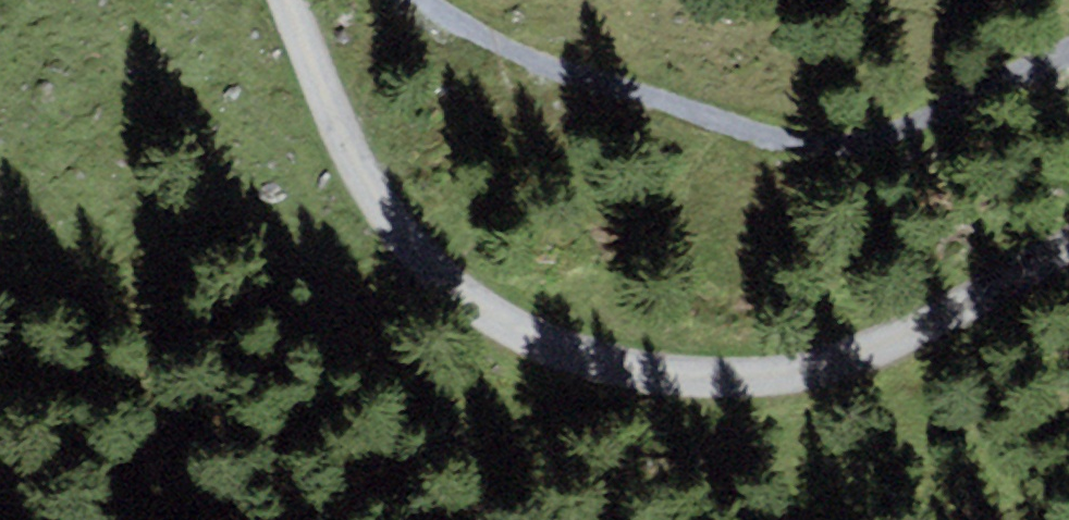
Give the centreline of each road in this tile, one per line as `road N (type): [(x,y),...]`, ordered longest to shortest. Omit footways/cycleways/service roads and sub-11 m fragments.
road 1 (unclassified): [(282,0),(356,167),(430,268),(512,329),(604,364),(708,380),(805,374),(902,335),(1068,244)]
road 2 (track): [(427,0),(501,47),(755,131),(837,146),(906,128),(1068,50)]

